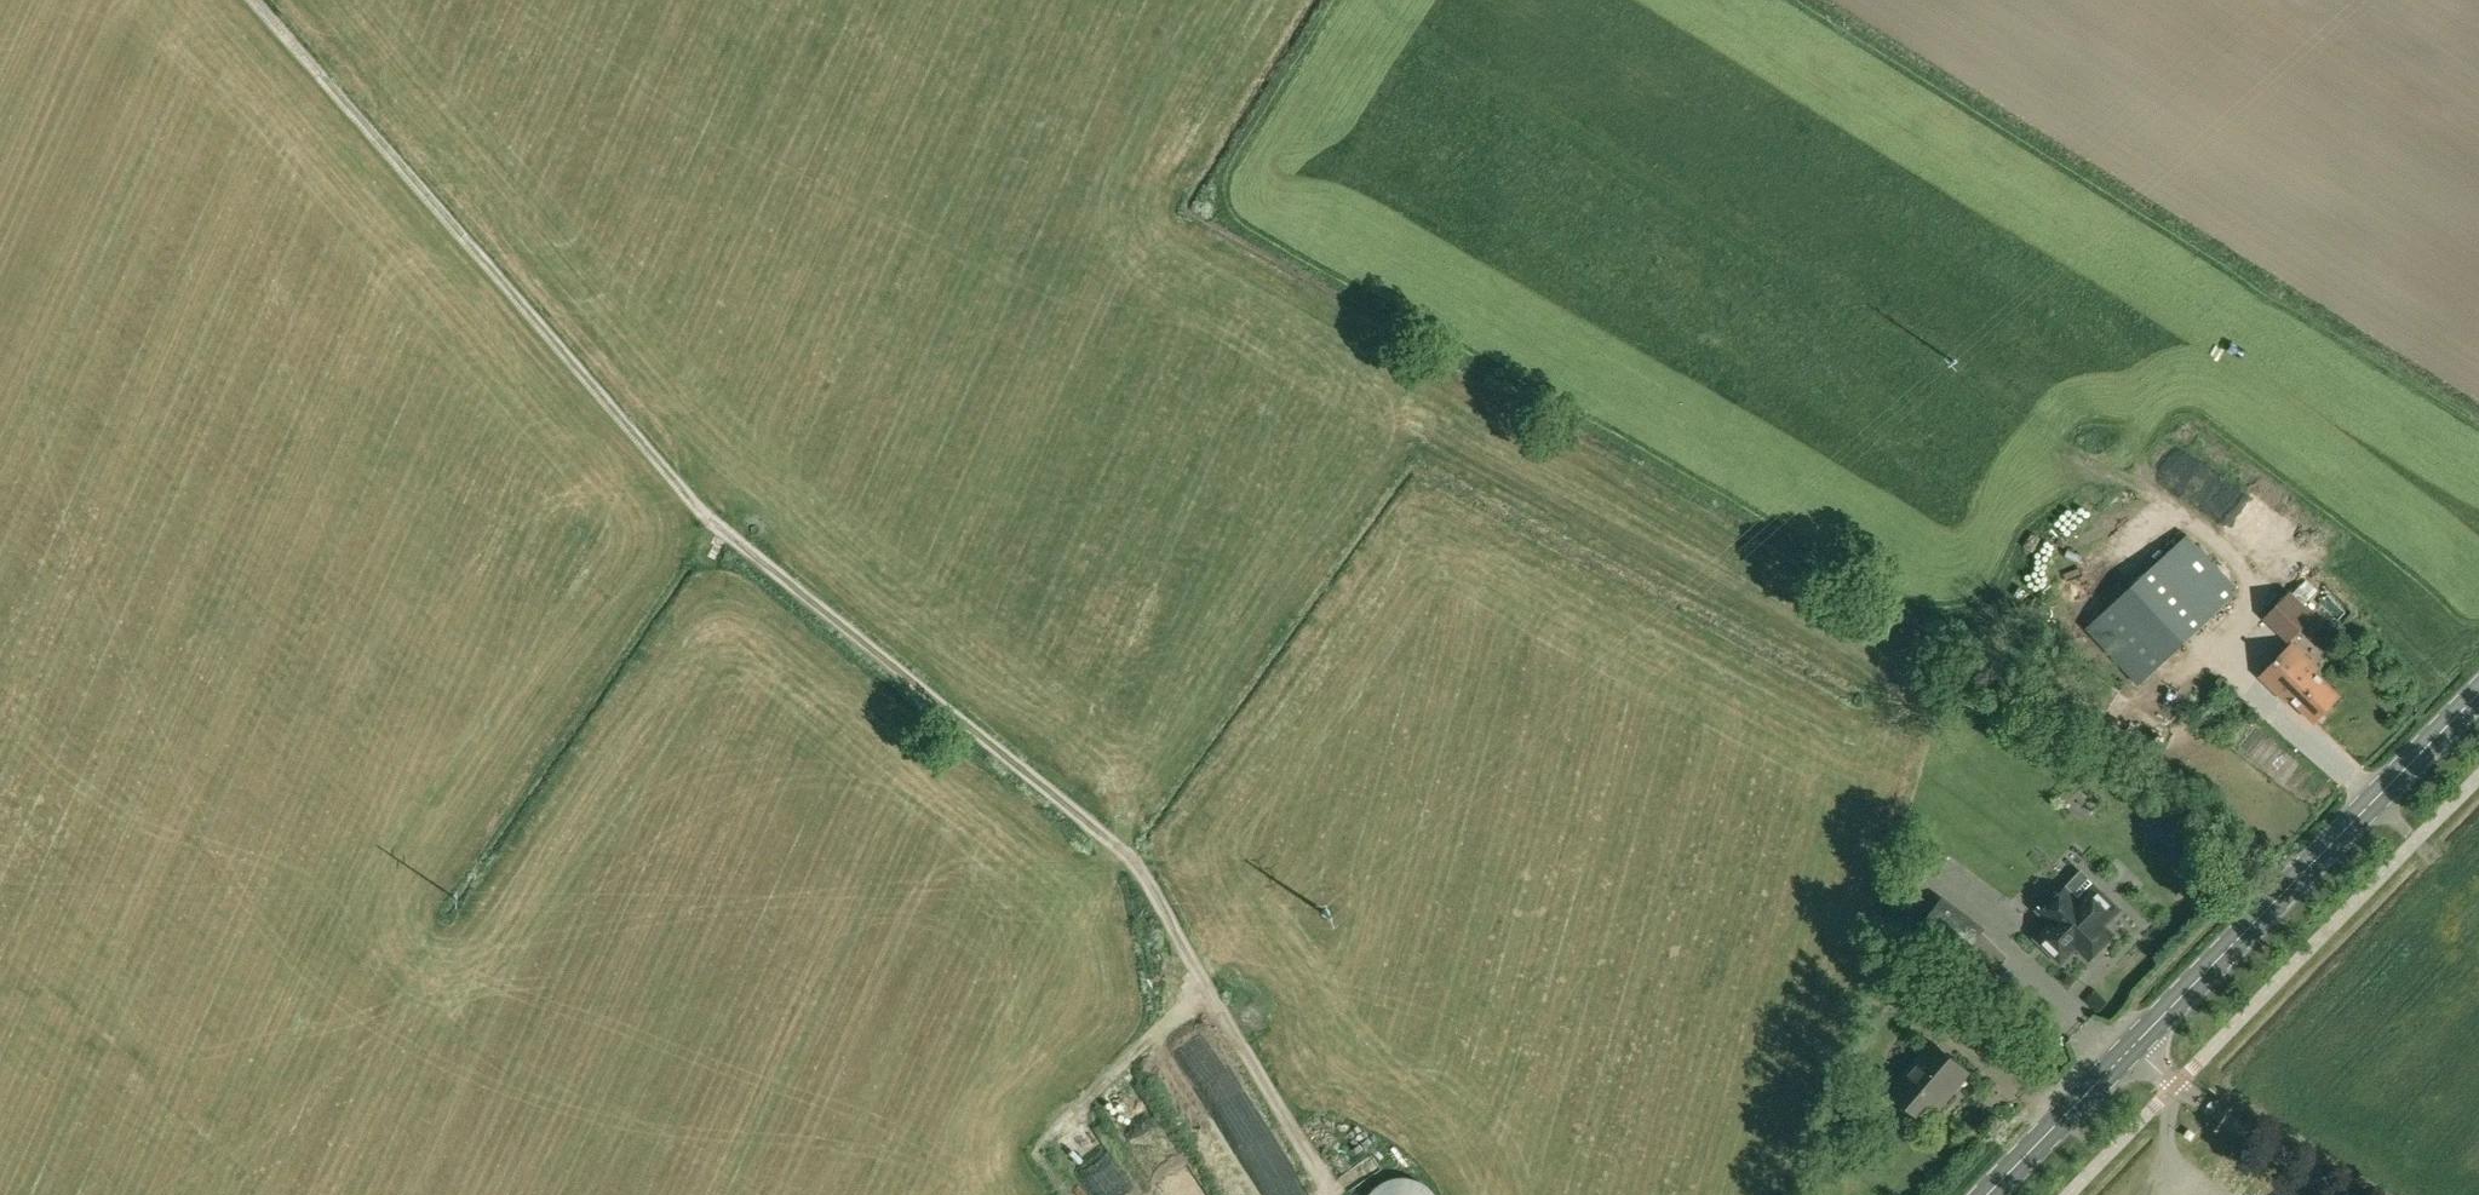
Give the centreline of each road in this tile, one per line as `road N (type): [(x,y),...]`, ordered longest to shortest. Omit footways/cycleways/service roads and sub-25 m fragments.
road 1 (secondary): [(1974,1194),(2478,679)]

